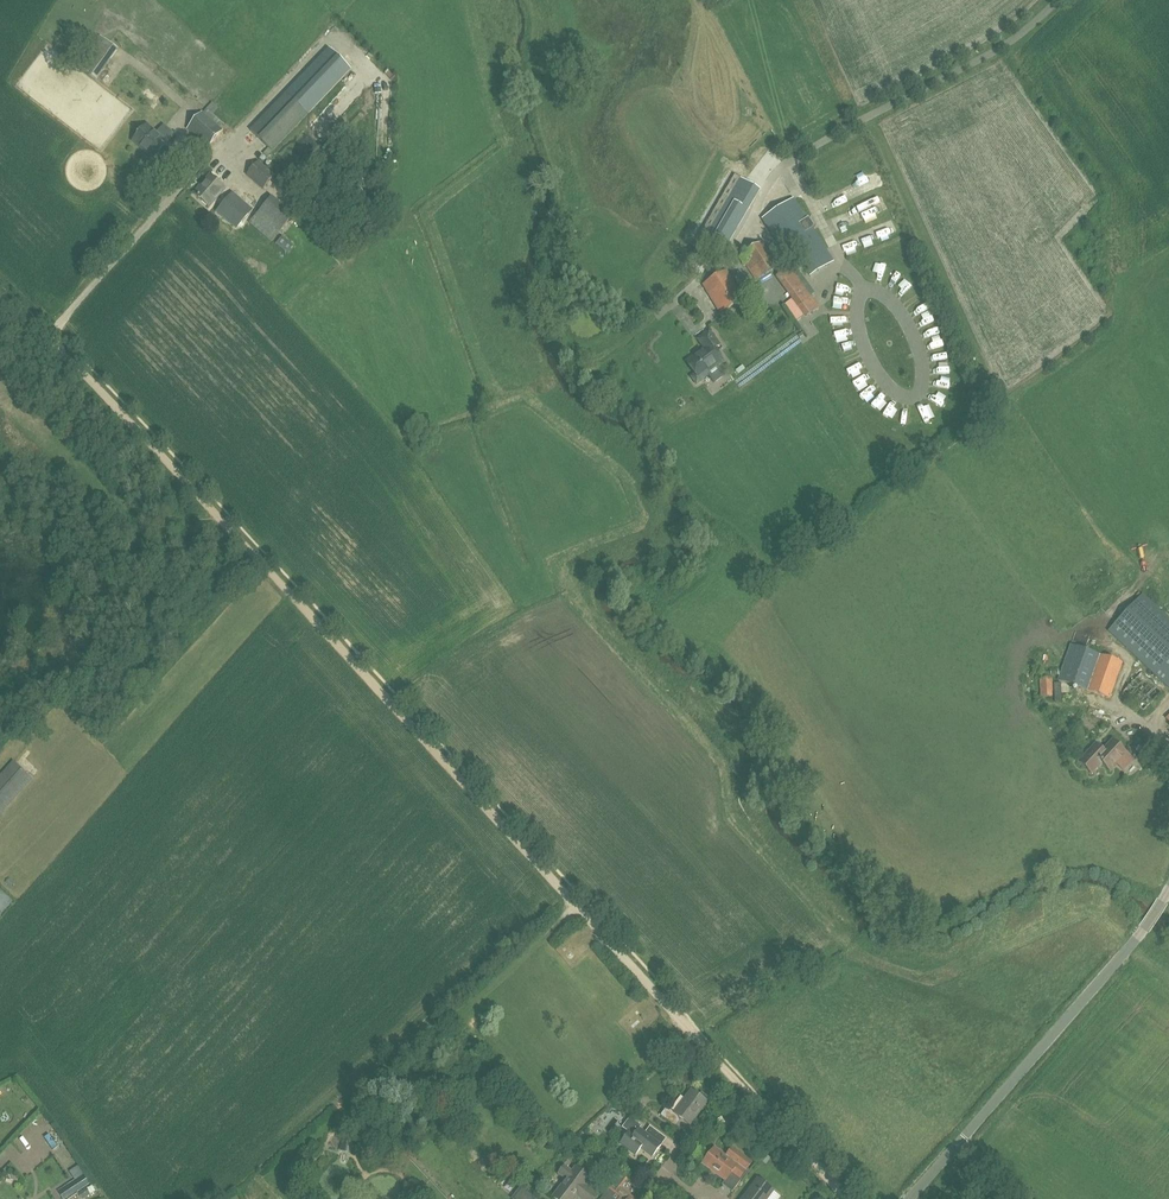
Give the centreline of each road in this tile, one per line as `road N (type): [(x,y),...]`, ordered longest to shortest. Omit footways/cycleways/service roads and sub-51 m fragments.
road 1 (unclassified): [(844,1198),(90,378),(0,292)]
road 2 (unclassified): [(908,1198),(1144,929),(1168,890)]

